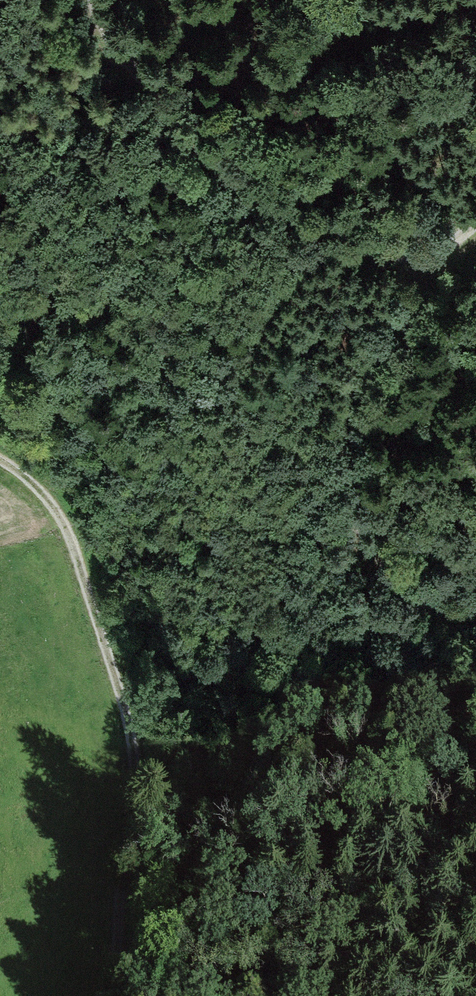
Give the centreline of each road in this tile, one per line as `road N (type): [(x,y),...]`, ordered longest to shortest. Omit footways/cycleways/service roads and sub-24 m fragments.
road 1 (track): [(113,995),(135,780),(127,711),(60,514),(0,458)]
road 2 (track): [(475,603),(385,566),(357,513),(348,436),(358,402),(440,260),(475,227)]
road 3 (track): [(440,260),(343,241),(290,212),(159,103),(123,62),(94,0)]

